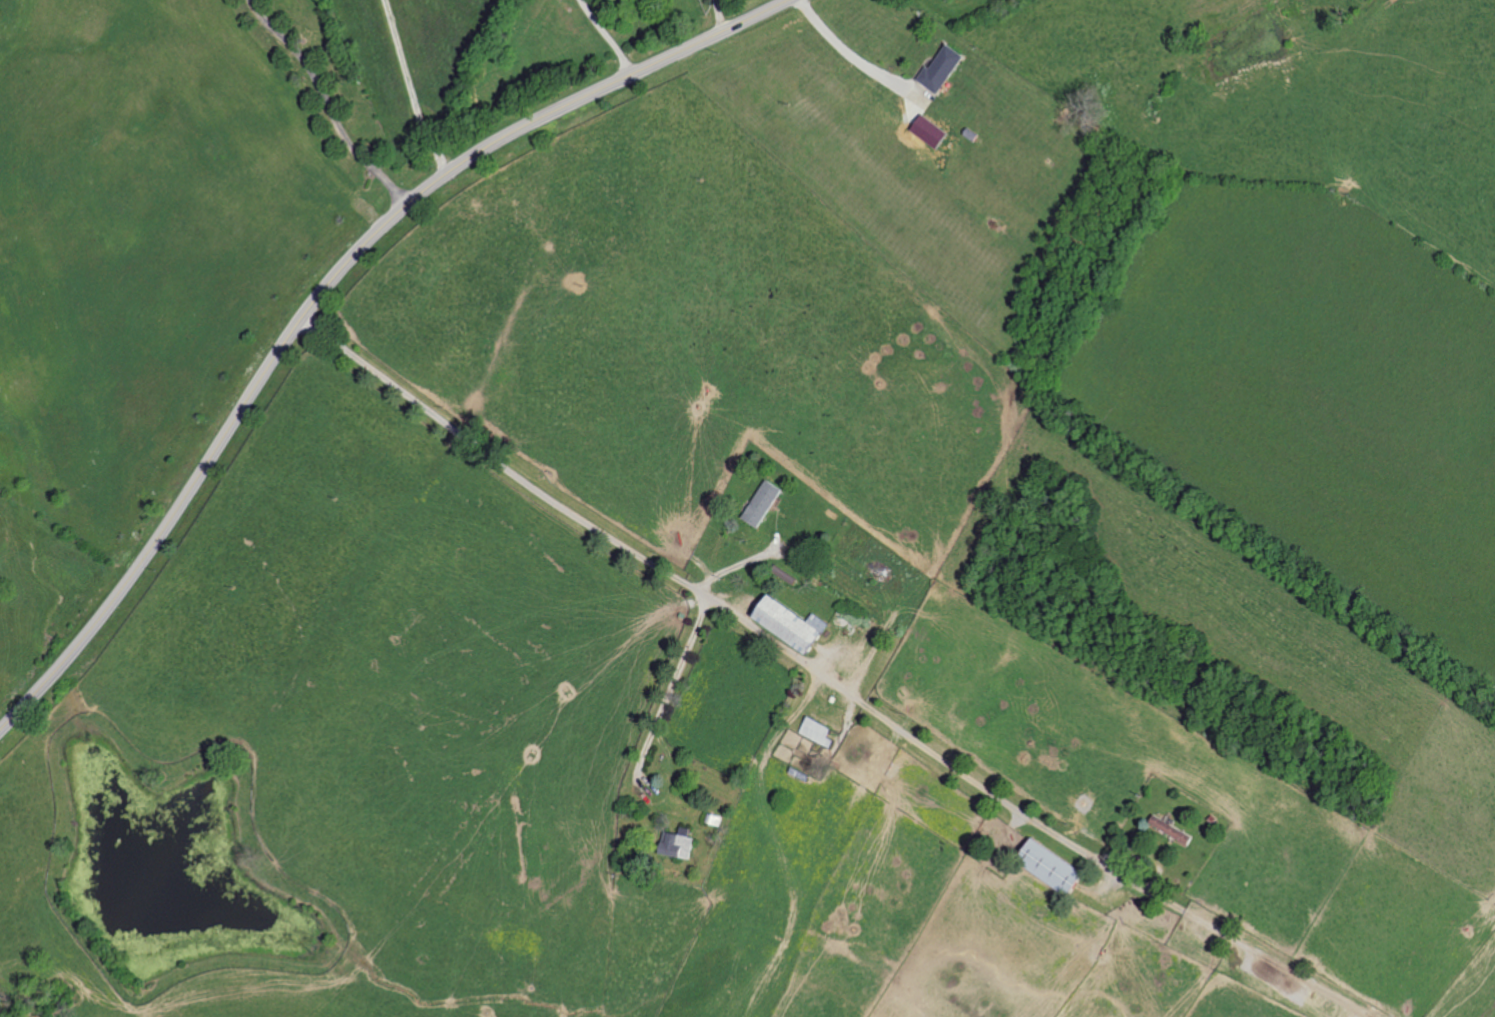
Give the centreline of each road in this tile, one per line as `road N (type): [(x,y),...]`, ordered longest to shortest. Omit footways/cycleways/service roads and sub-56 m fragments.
road 1 (secondary): [(0,731),(115,597),(271,359),(380,229),(520,130),(786,0)]
road 2 (residential): [(299,321),(537,494),(744,624),(1000,803),(1160,900)]

